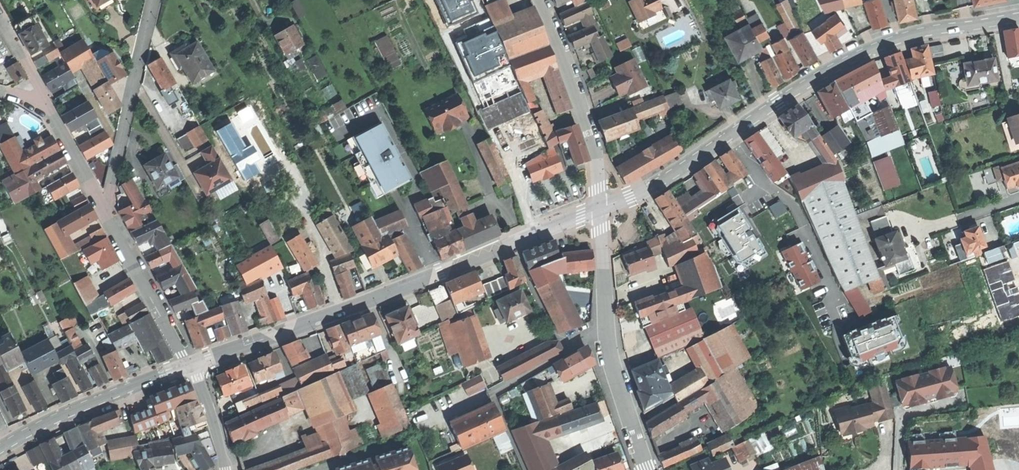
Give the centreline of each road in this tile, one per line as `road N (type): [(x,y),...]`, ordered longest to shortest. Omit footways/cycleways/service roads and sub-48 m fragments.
road 1 (tertiary): [(1018,17),(914,35),(866,52),(661,181),(599,209)]
road 2 (tertiary): [(599,209),(189,365)]
road 3 (residential): [(538,0),(593,141),(599,209)]
road 4 (residential): [(104,212),(154,0)]
road 5 (tertiary): [(189,365),(0,449)]
road 6 (residential): [(189,365),(104,212)]
road 7 (residential): [(647,469),(606,334)]
road 8 (residential): [(606,334),(493,393)]
road 9 (residential): [(606,334),(599,209)]
road 10 (residential): [(104,212),(46,103)]

